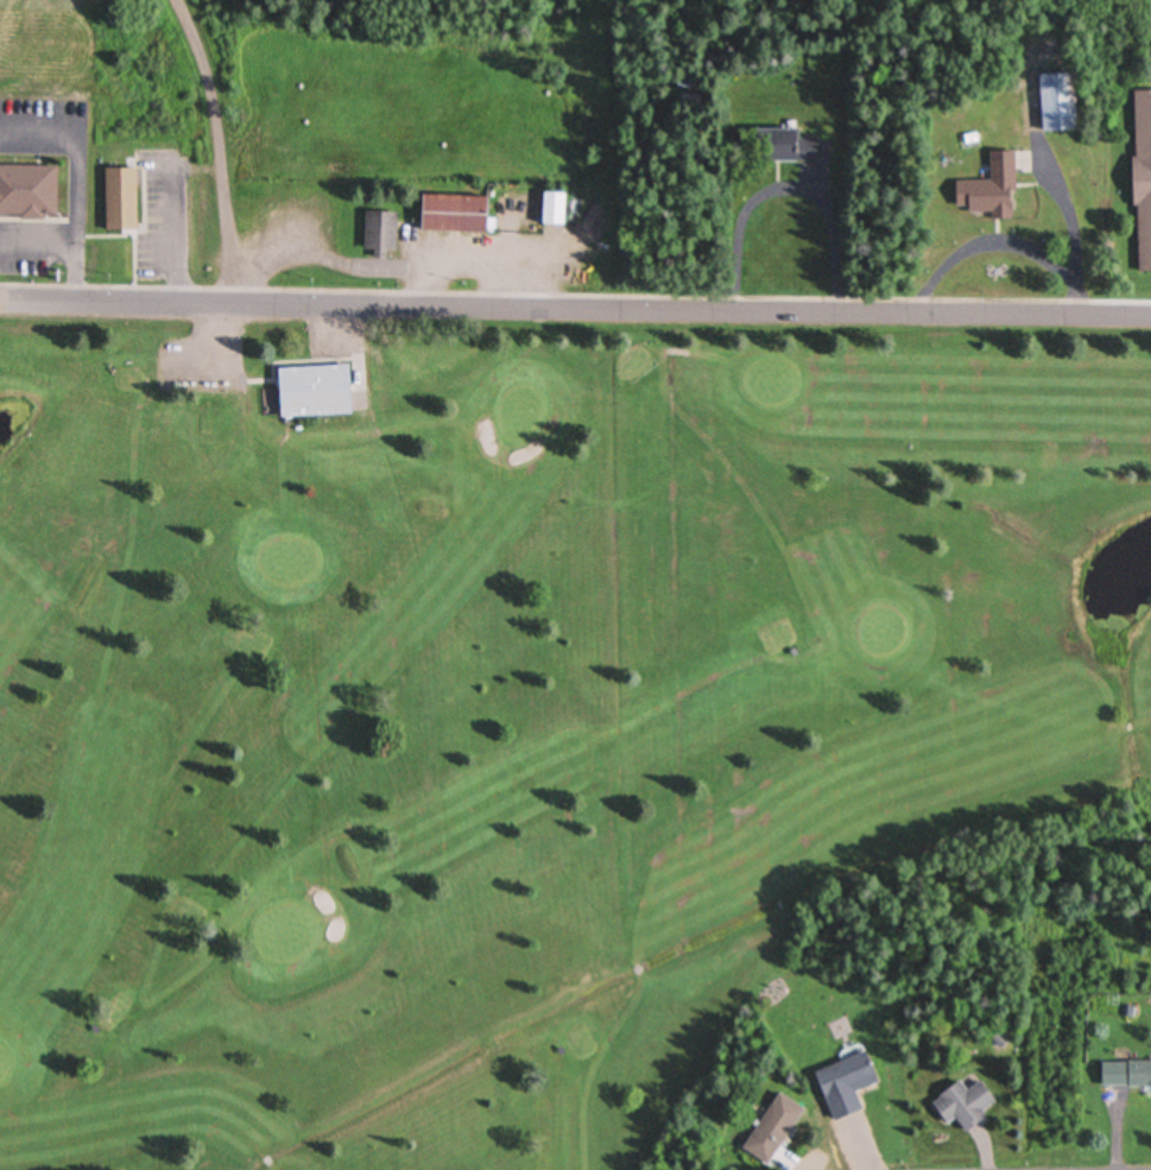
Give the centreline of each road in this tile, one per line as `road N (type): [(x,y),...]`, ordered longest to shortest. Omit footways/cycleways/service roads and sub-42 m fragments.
road 1 (residential): [(0,300),(1150,316)]

